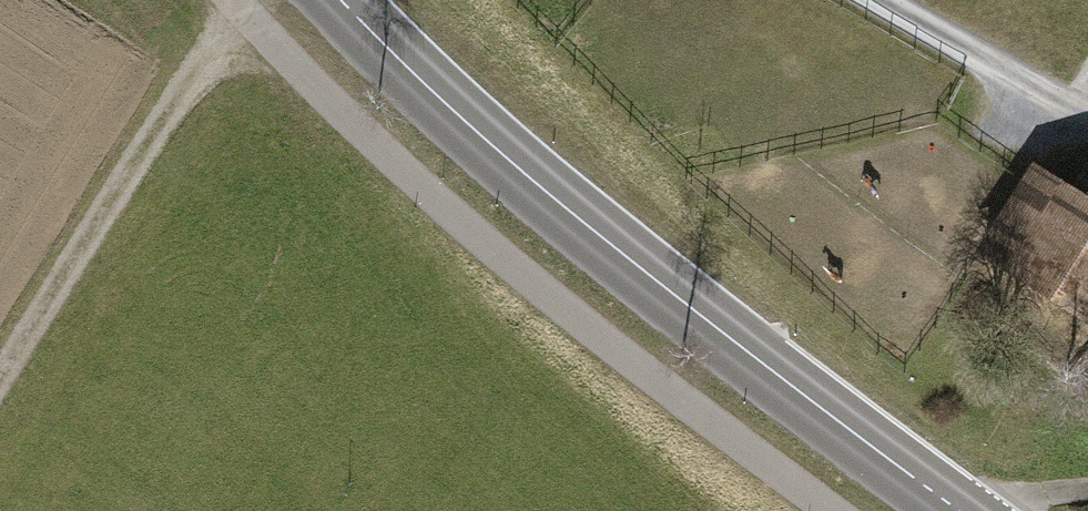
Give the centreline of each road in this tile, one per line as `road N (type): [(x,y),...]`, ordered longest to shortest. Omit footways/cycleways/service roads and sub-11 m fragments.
road 1 (tertiary): [(967,510),(548,198),(343,0)]
road 2 (track): [(242,11),(179,91),(0,374)]
road 3 (residential): [(1087,118),(877,0)]

